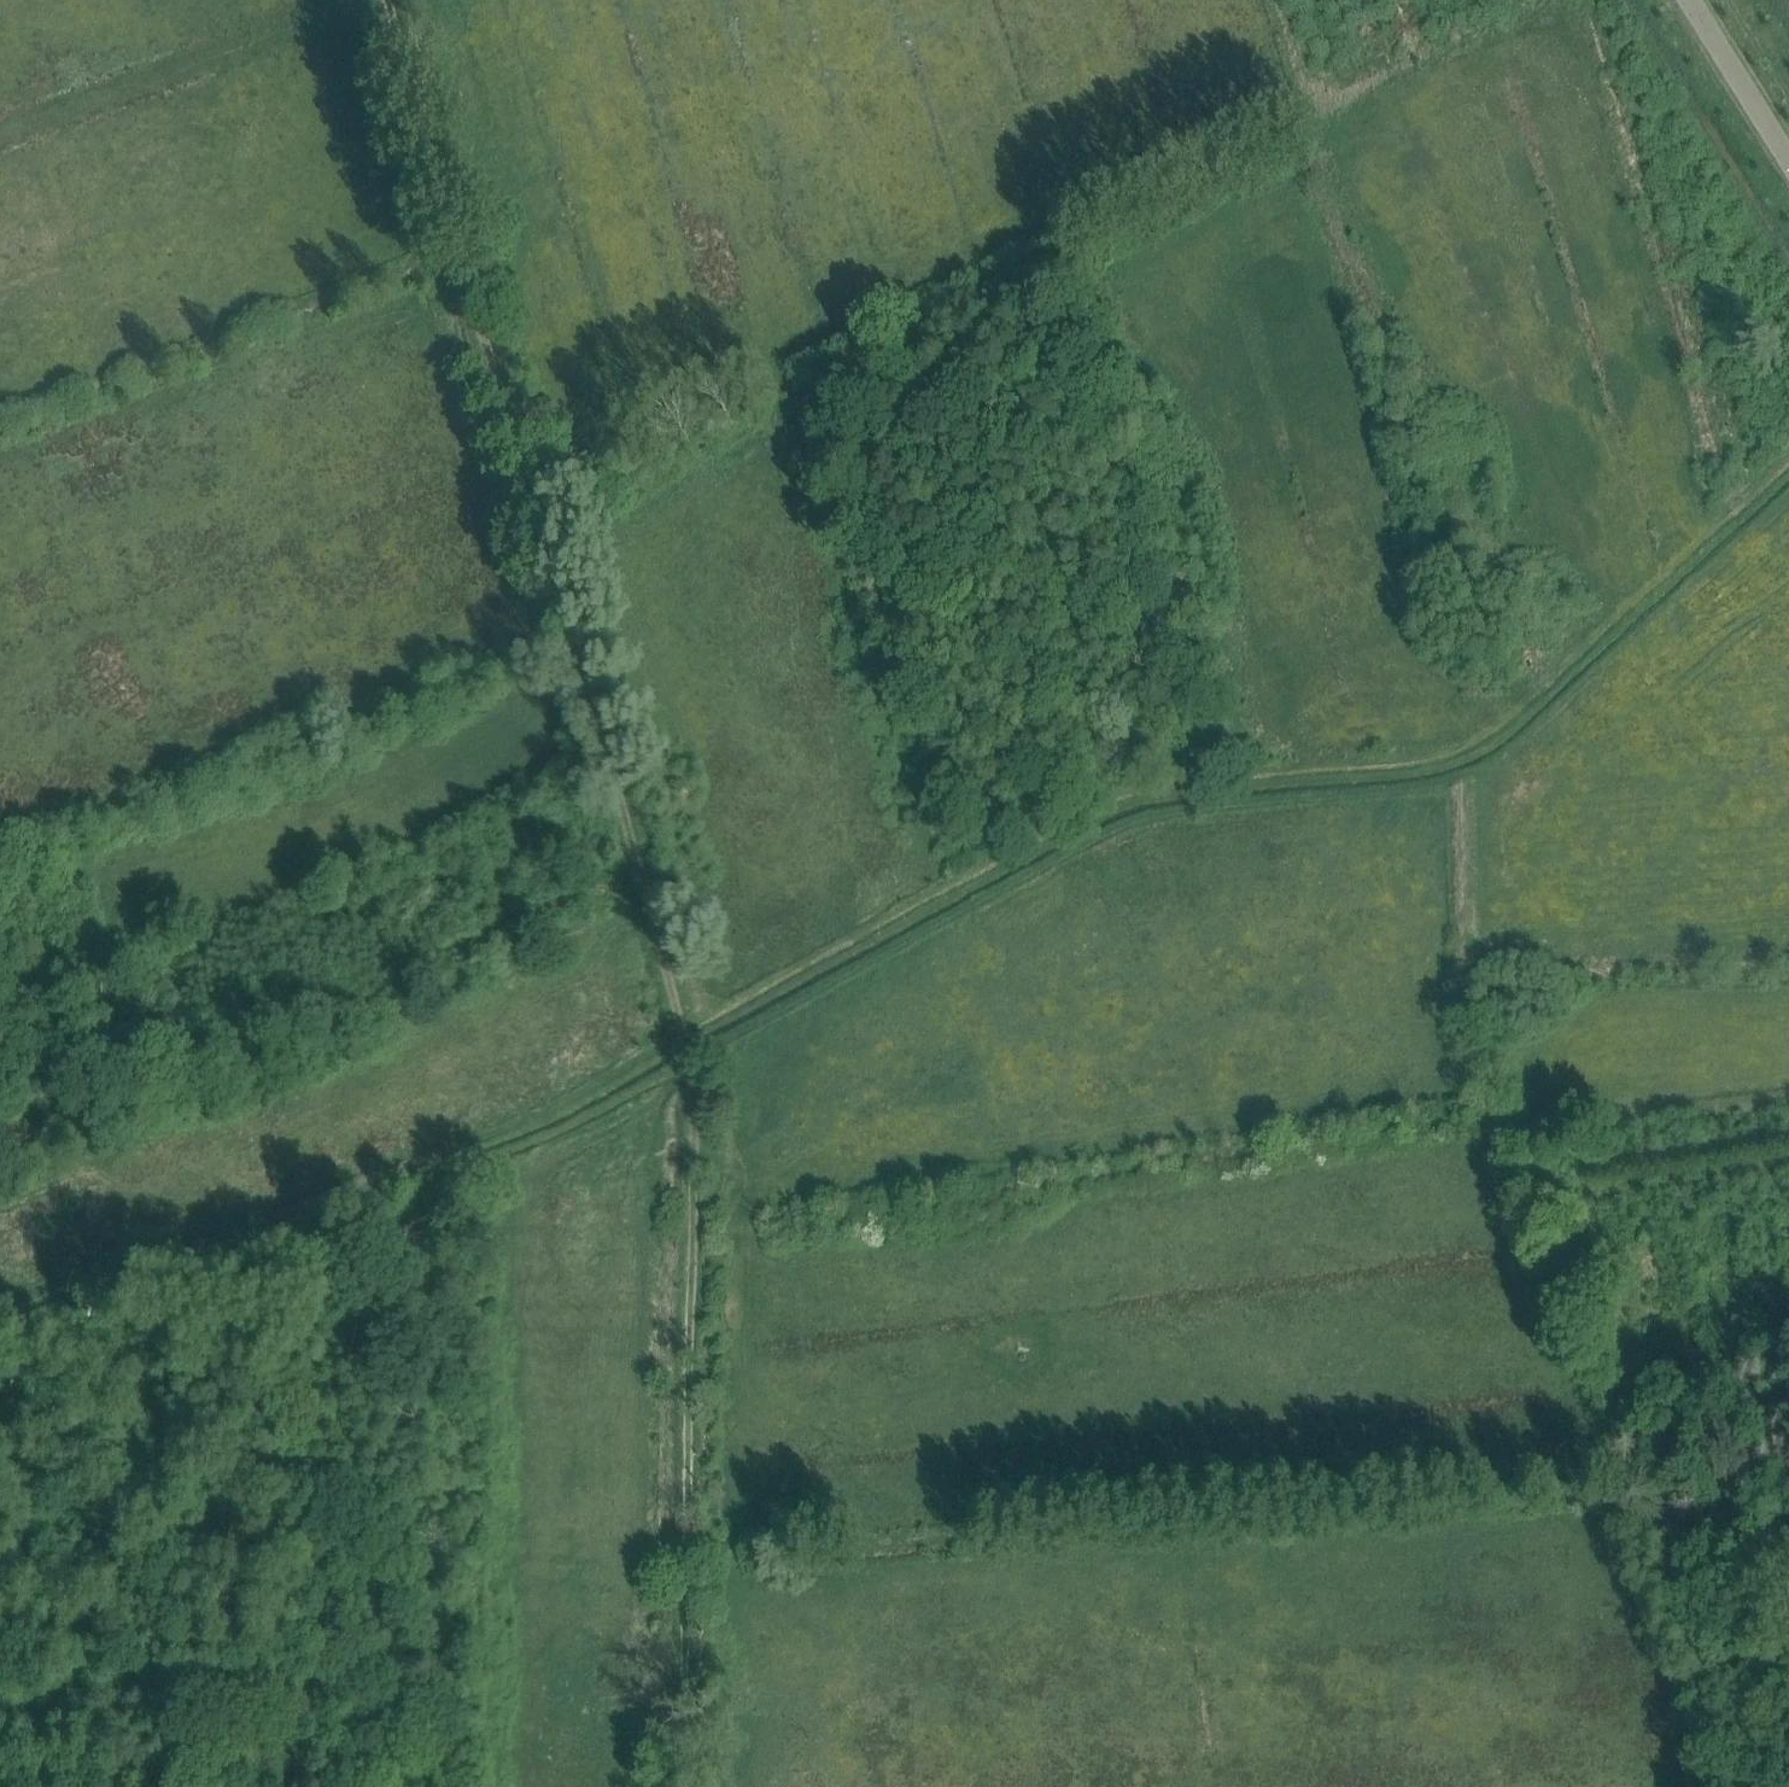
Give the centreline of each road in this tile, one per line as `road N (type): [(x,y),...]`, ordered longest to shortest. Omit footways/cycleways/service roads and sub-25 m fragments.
road 1 (track): [(384,0),(538,536)]
road 2 (unclassified): [(1788,156),(1692,0)]

